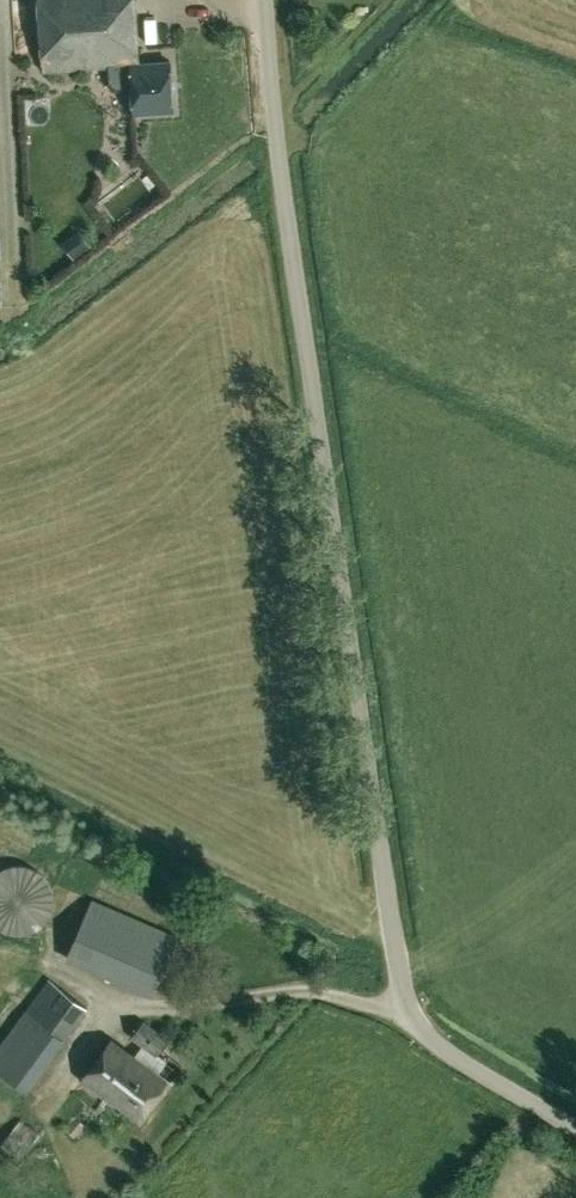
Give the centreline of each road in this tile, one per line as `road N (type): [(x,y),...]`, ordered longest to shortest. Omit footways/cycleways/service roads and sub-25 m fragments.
road 1 (unclassified): [(575,1131),(442,1051),(409,1025),(396,988),(274,150),(264,0)]

